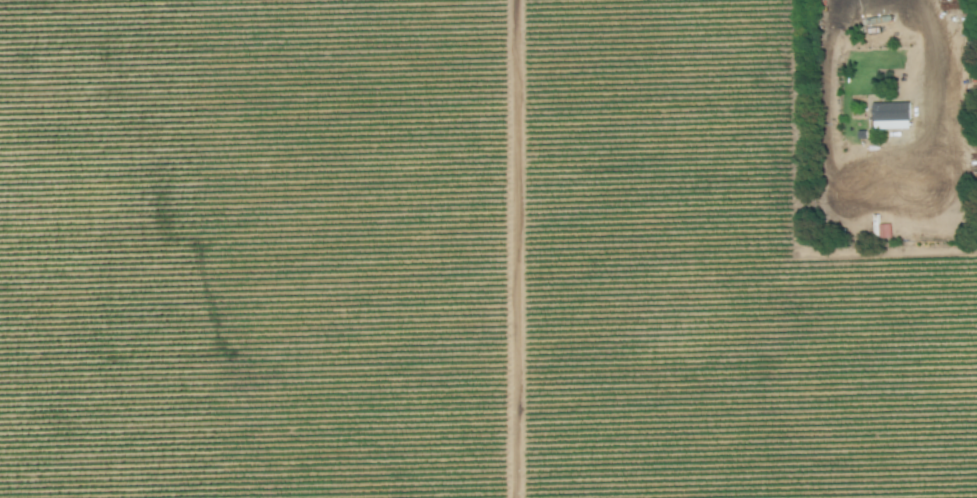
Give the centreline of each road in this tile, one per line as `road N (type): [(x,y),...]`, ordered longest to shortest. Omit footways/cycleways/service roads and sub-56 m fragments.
road 1 (track): [(511,0),(514,497)]

